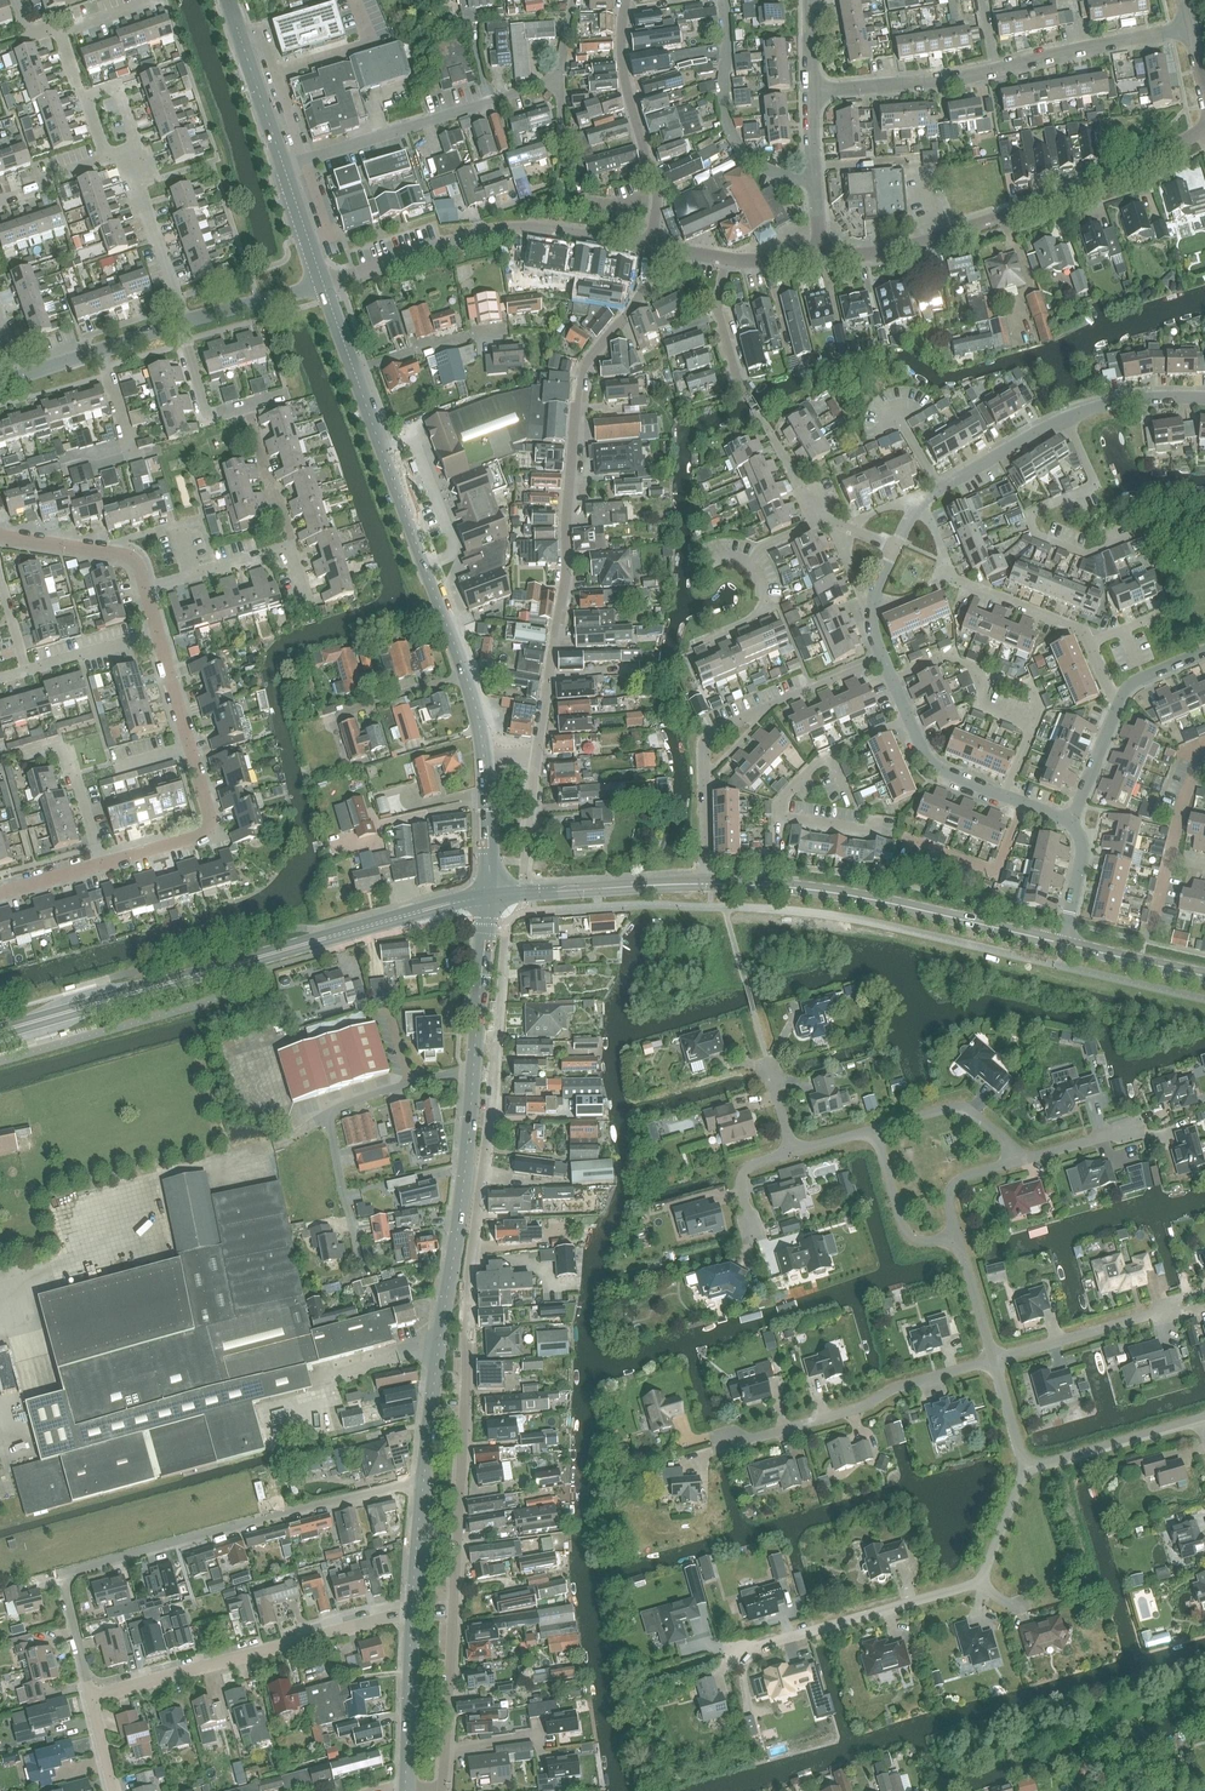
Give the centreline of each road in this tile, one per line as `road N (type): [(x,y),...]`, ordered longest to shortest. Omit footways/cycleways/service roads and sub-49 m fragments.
road 1 (residential): [(440,1786),(469,1287),(494,1055),(476,1040)]
road 2 (residential): [(537,759),(568,563),(579,391),(639,296),(650,248)]
road 3 (tertiary): [(0,1031),(490,895)]
road 4 (residential): [(88,1694),(52,1575),(424,1480)]
road 5 (tertiary): [(424,1480),(476,1040)]
road 6 (residential): [(820,256),(911,246),(1097,189),(1204,126)]
road 7 (residential): [(815,93),(988,72),(1190,28)]
road 8 (tertiary): [(1063,944),(849,896),(710,884)]
road 9 (residential): [(321,285),(502,230),(650,248)]
road 10 (residential): [(88,1694),(414,1609)]
road 11 (tertiary): [(466,677),(354,369)]
road 12 (residential): [(916,508),(1035,433),(1093,408),(1204,398)]
road 13 (residential): [(102,863),(202,836),(210,825),(158,634)]
road 14 (residential): [(280,166),(561,77)]
road 15 (residential): [(717,1448),(992,1361)]
road 16 (residential): [(726,1655),(980,1583)]
road 17 (residential): [(650,248),(657,195),(623,69),(625,0)]
road 18 (residential): [(817,178),(767,169),(732,137),(724,105),(724,0)]
road 19 (tertiary): [(710,884),(490,895)]
road 20 (residential): [(307,605),(292,546),(146,589)]
road 21 (residential): [(1070,823),(933,767),(909,720)]
road 22 (residential): [(992,1361),(1176,1308)]
road 23 (residential): [(1026,1467),(1199,1419)]
road 24 (tertiary): [(409,1786),(414,1609)]
road 25 (residential): [(284,395),(206,415),(182,322)]
road 26 (residential): [(182,322),(125,155)]
road 27 (tertiary): [(280,166),(226,0)]
road 28 (unclassified): [(182,322),(19,376)]
road 29 (residential): [(1023,1159),(956,1106),(874,1128)]
road 30 (residential): [(146,589),(125,555),(0,537)]
road 31 (residential): [(1089,644),(1080,629),(944,574)]
road 32 (residential): [(958,1235),(918,1240),(905,1230),(874,1128)]
road 33 (residential): [(354,369),(499,330)]
road 34 (tertiary): [(476,1040),(490,895)]
road 35 (tertiary): [(1204,976),(1063,944)]
road 36 (unclassified): [(321,285),(182,322)]
road 37 (residential): [(102,863),(63,750),(39,752)]
road 38 (tertiary): [(490,895),(483,758)]
road 39 (residential): [(158,634),(26,671)]
road 40 (residential): [(741,389),(719,308),(725,258)]
road 41 (residential): [(1070,823),(1121,700)]
road 42 (residential): [(992,1361),(958,1235)]
road 43 (tertiary): [(414,1609),(424,1480)]
road 44 (residential): [(343,711),(466,677)]
road 45 (residential): [(958,1235),(949,1197),(956,1182),(1023,1159)]
road 46 (residential): [(768,708),(884,658)]
road 47 (tertiary): [(321,285),(280,166)]
road 48 (residential): [(1063,944),(1082,853),(1070,823)]
road 49 (residential): [(980,1583),(1026,1467)]
road 50 (residential): [(756,1237),(741,1191),(744,1172),(792,1152)]

